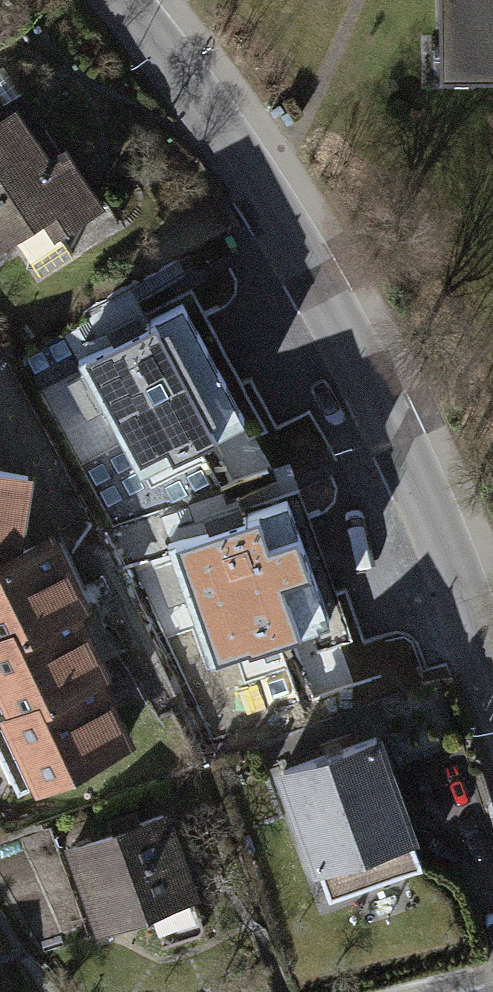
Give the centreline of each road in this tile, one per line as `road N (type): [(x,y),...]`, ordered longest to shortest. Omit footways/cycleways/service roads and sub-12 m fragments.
road 1 (residential): [(121,0),(263,200),(409,473),(492,687)]

